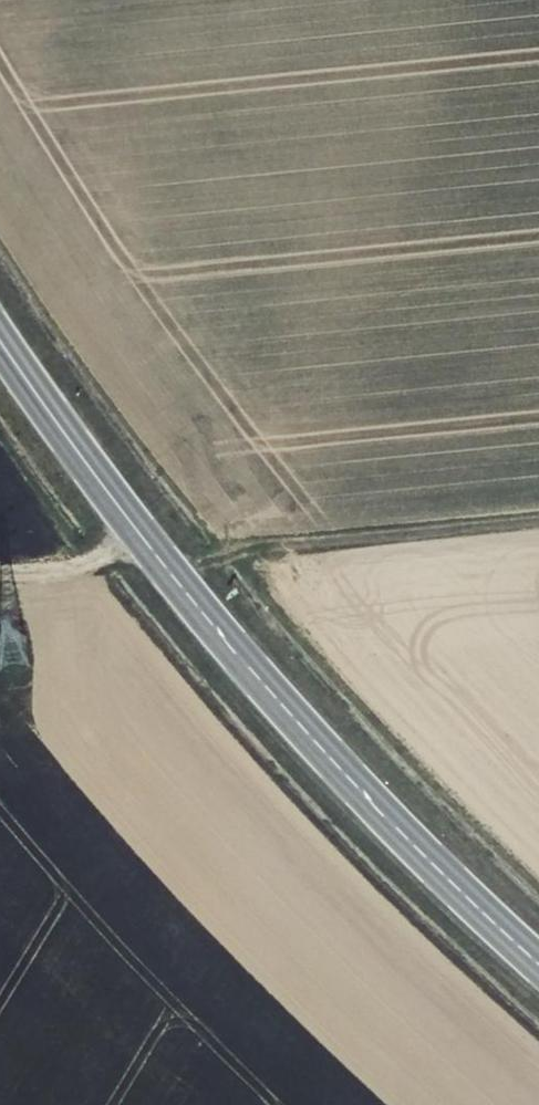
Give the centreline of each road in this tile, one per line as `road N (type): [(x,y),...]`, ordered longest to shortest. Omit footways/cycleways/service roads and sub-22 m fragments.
road 1 (tertiary): [(0,341),(123,513),(227,641),(357,786),(538,963)]
road 2 (track): [(538,520),(241,551),(0,561)]

